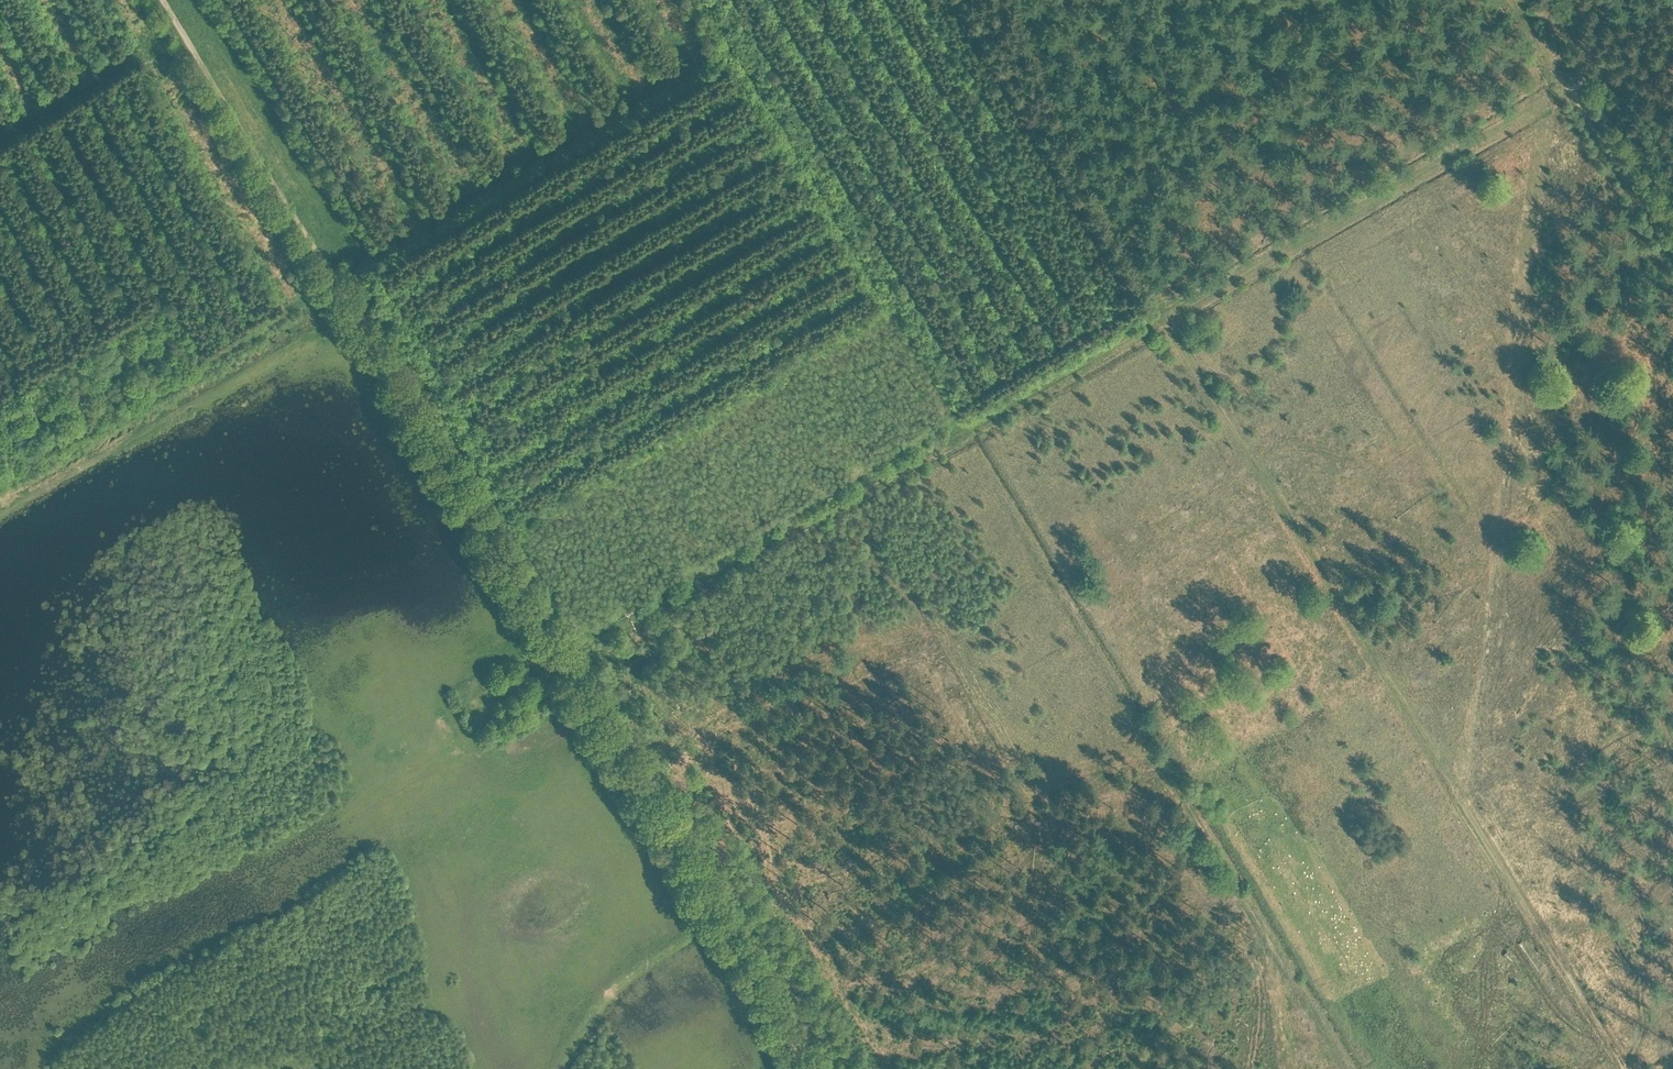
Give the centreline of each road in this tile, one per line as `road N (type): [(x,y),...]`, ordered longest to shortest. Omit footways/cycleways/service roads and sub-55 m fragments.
road 1 (track): [(581,649),(1568,86)]
road 2 (track): [(321,256),(814,1068)]
road 3 (track): [(1164,316),(1624,1068)]
road 4 (track): [(1672,261),(1568,86),(1610,80),(1672,106)]
road 5 (track): [(164,0),(321,256)]

